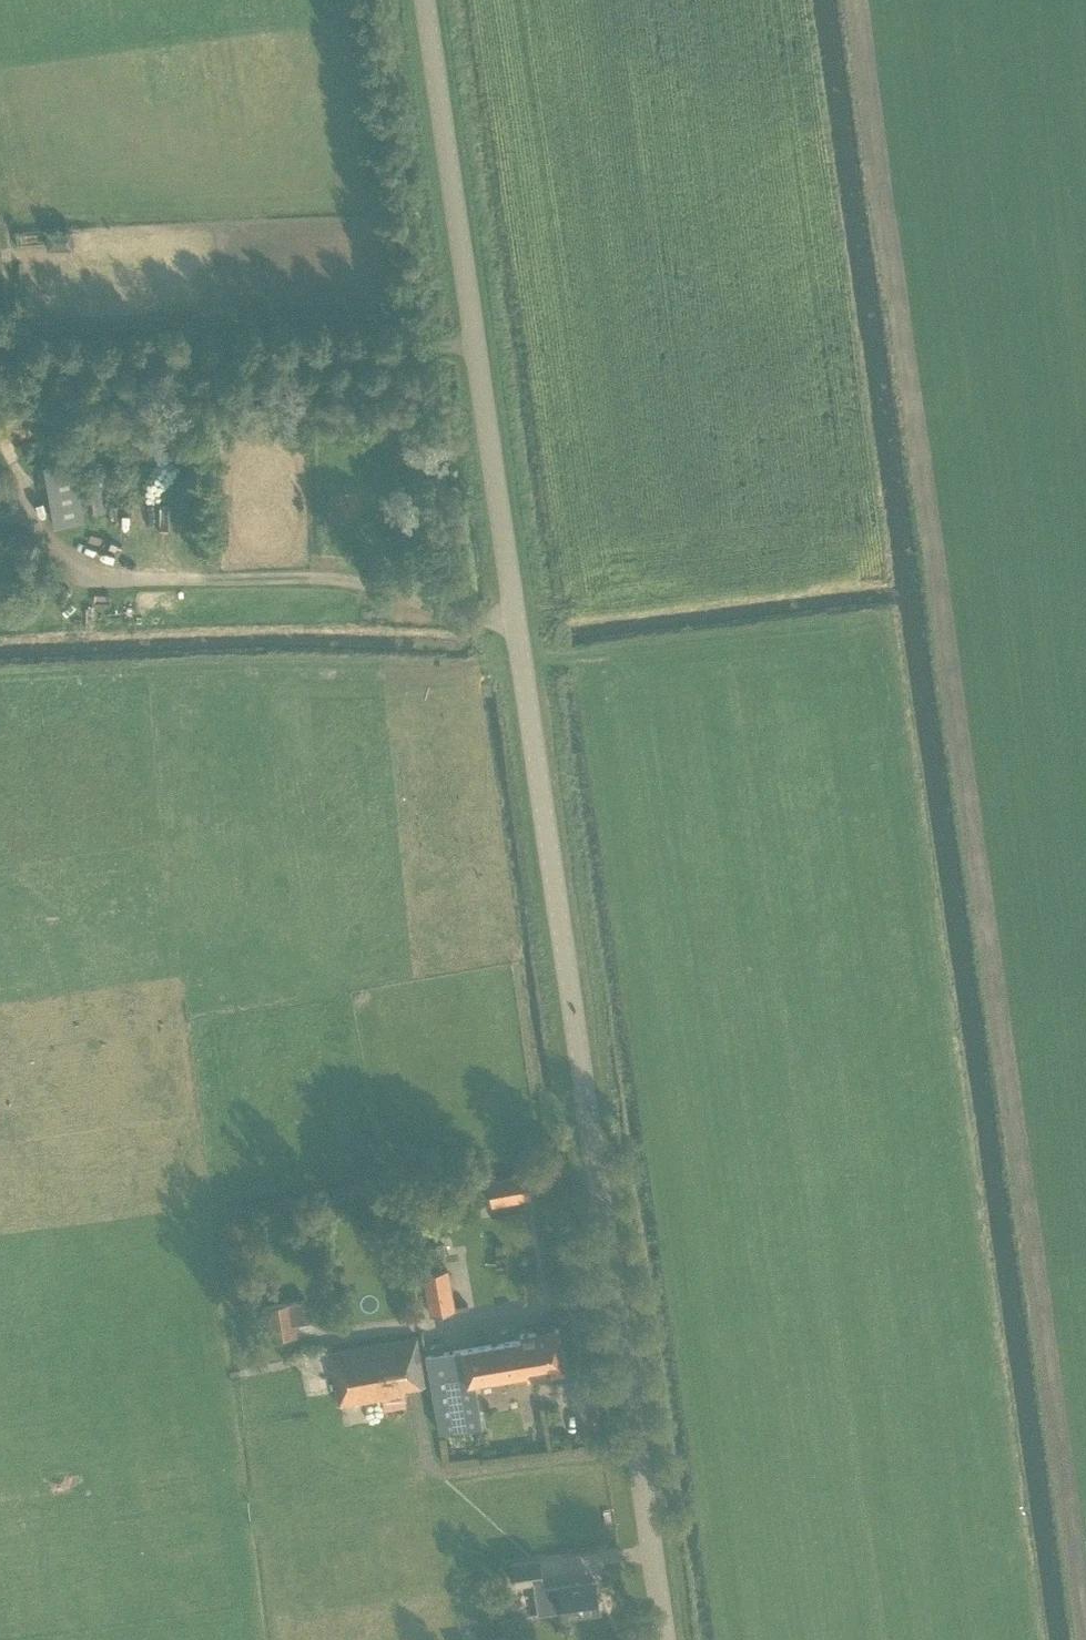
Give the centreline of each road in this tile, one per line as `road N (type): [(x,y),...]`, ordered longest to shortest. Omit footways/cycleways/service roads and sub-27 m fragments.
road 1 (tertiary): [(665,1639),(424,0)]

